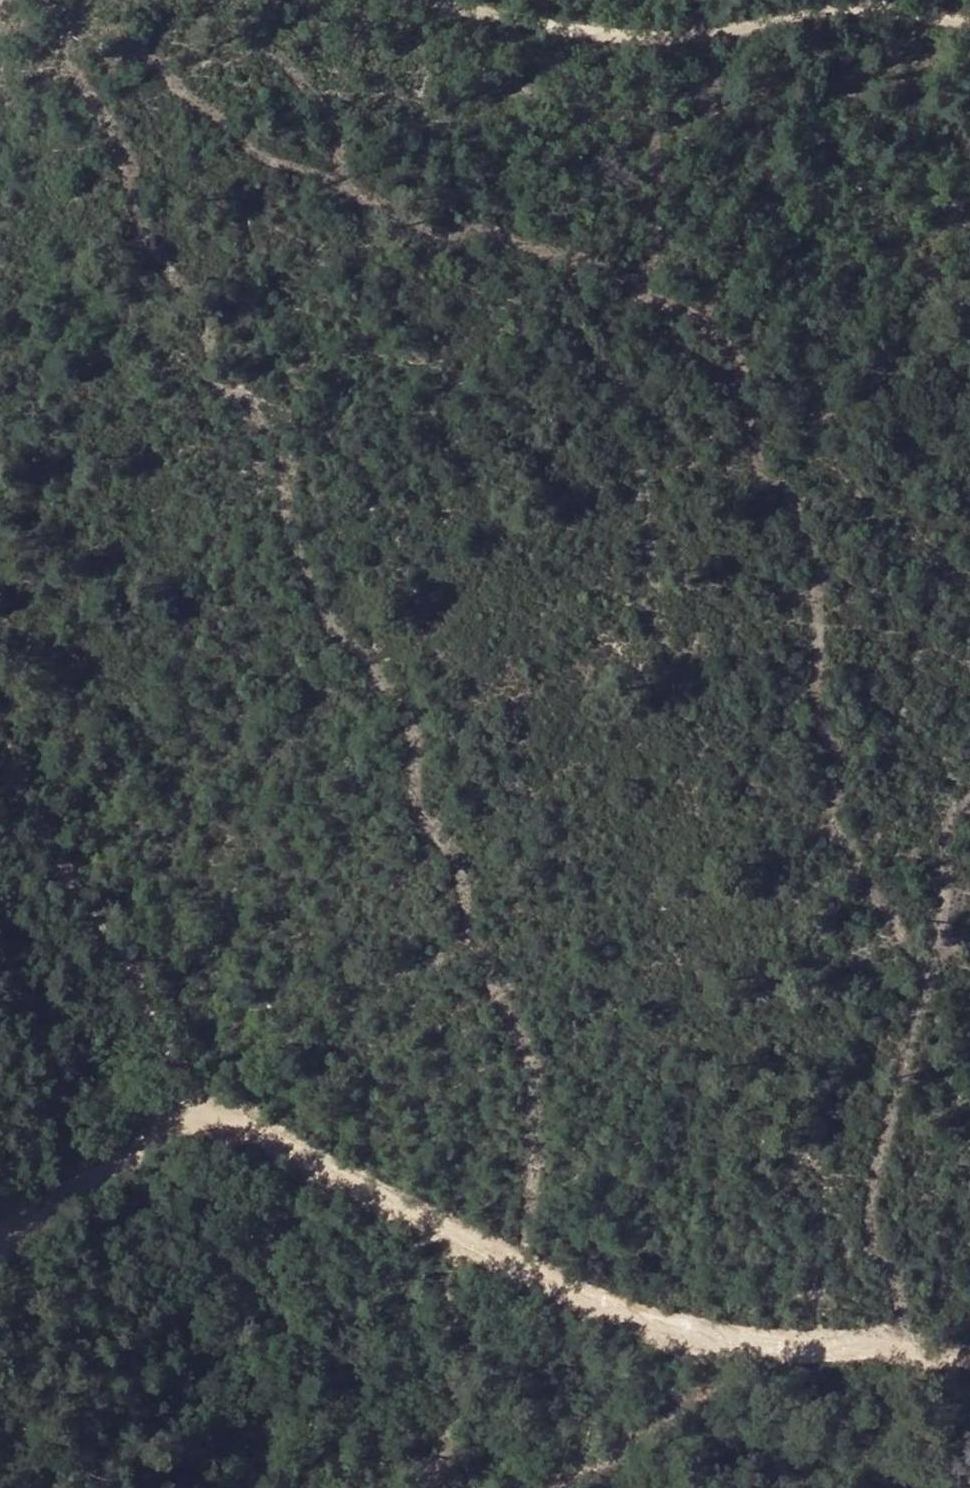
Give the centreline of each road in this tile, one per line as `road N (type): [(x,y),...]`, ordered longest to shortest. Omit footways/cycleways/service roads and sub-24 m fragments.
road 1 (track): [(969,21),(842,7),(673,41),(565,30),(440,0)]

